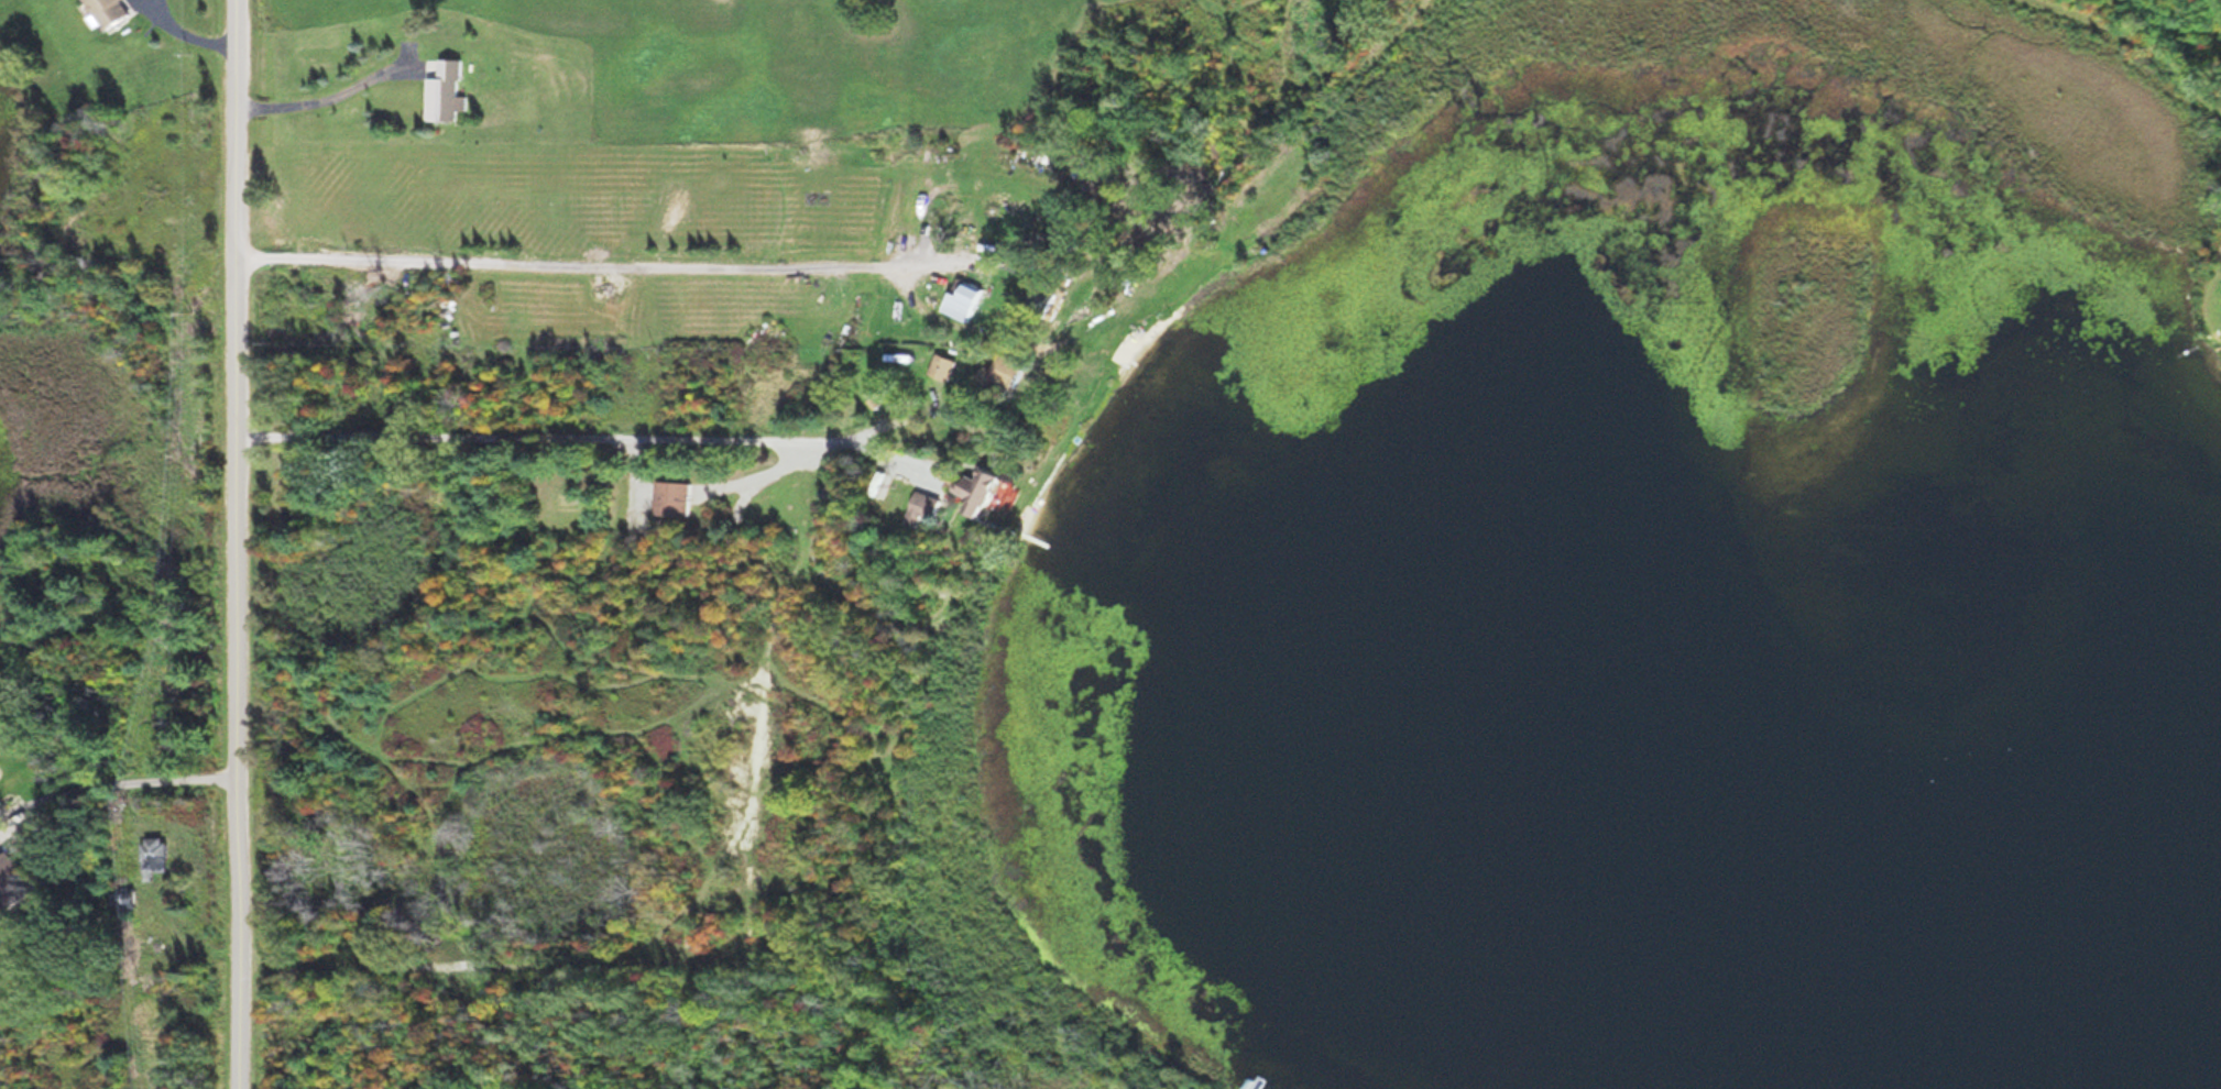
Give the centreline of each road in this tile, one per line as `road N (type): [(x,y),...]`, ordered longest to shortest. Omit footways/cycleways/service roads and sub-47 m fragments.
road 1 (residential): [(245,1088),(243,0)]

